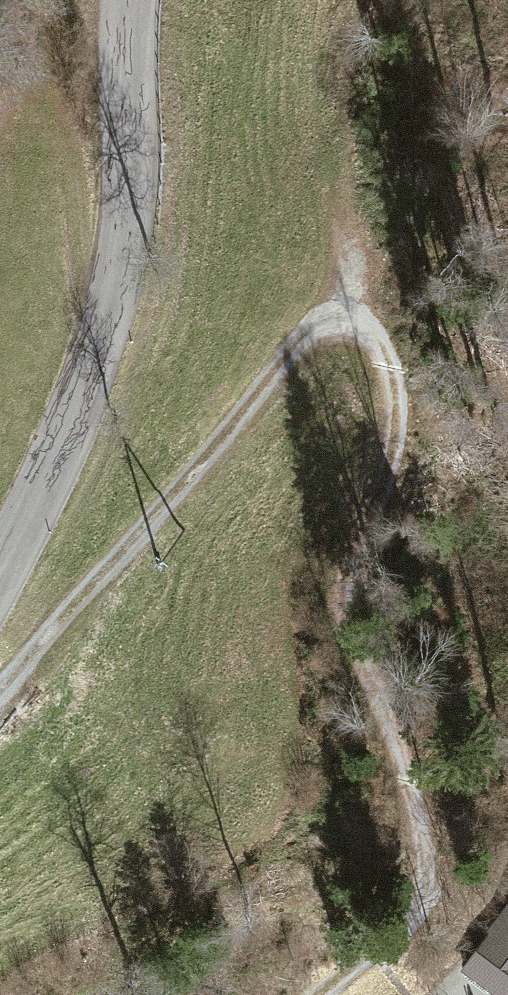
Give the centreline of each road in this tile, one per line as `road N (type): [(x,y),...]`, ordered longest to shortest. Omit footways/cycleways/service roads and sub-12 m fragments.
road 1 (track): [(325,994),(425,909),(422,826),(339,603),(398,420),(392,387),(354,337),(299,353),(195,488),(0,685)]
road 2 (tertiary): [(0,570),(75,413),(115,297),(133,169),(134,0)]

